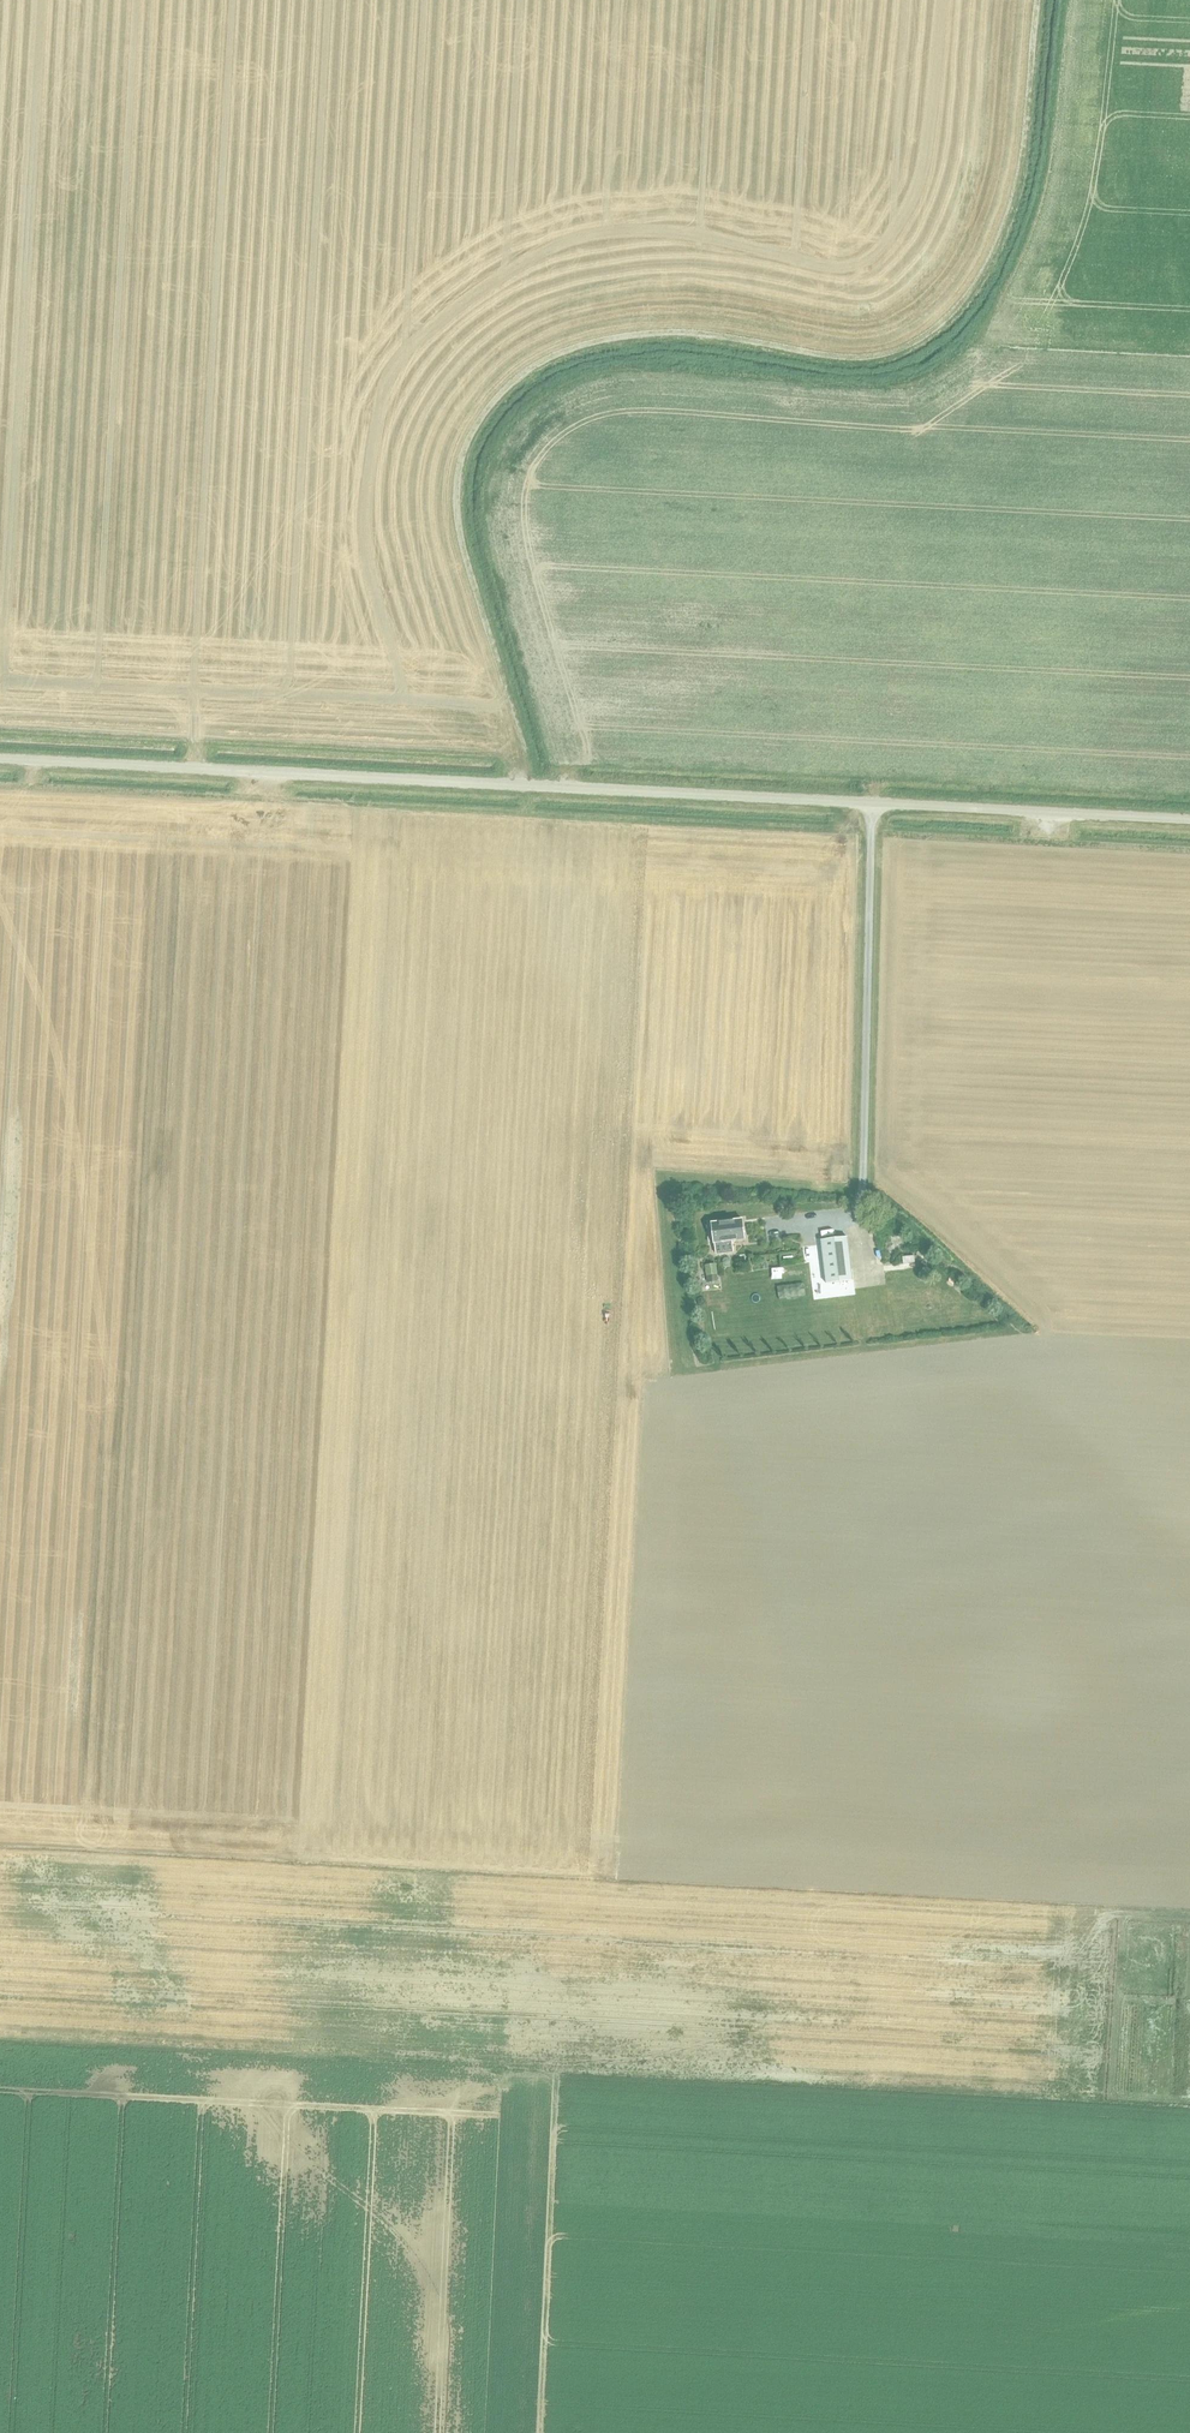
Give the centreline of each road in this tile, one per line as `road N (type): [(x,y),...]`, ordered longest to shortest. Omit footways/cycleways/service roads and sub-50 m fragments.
road 1 (unclassified): [(1189,820),(0,758)]

